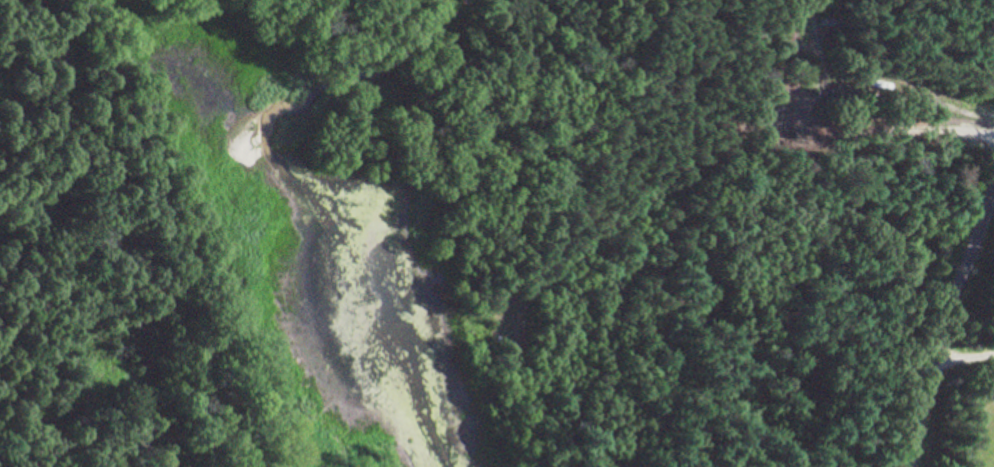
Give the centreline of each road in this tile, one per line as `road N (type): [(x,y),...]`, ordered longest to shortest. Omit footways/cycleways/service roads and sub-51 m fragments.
road 1 (residential): [(911,466),(993,133)]

